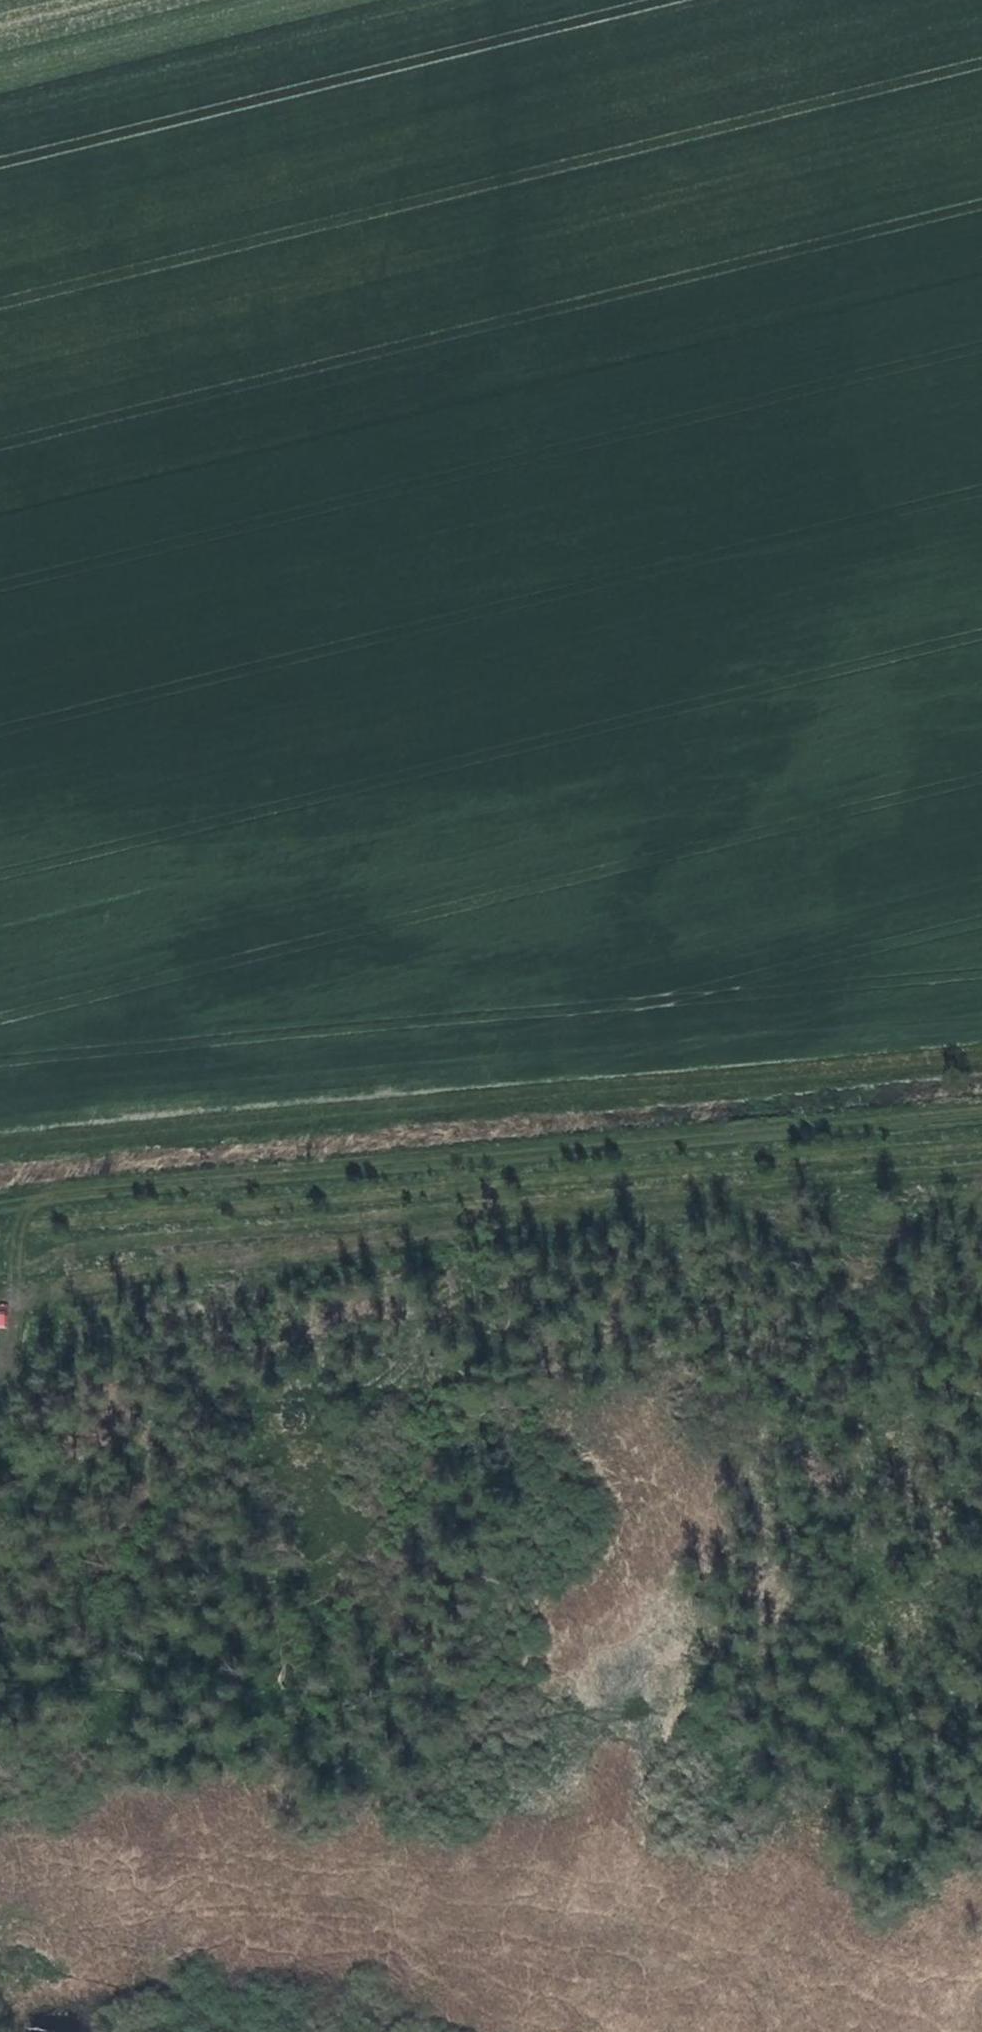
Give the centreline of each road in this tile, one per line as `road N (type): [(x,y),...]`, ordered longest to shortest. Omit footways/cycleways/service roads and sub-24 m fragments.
road 1 (track): [(0,1152),(151,1137)]

